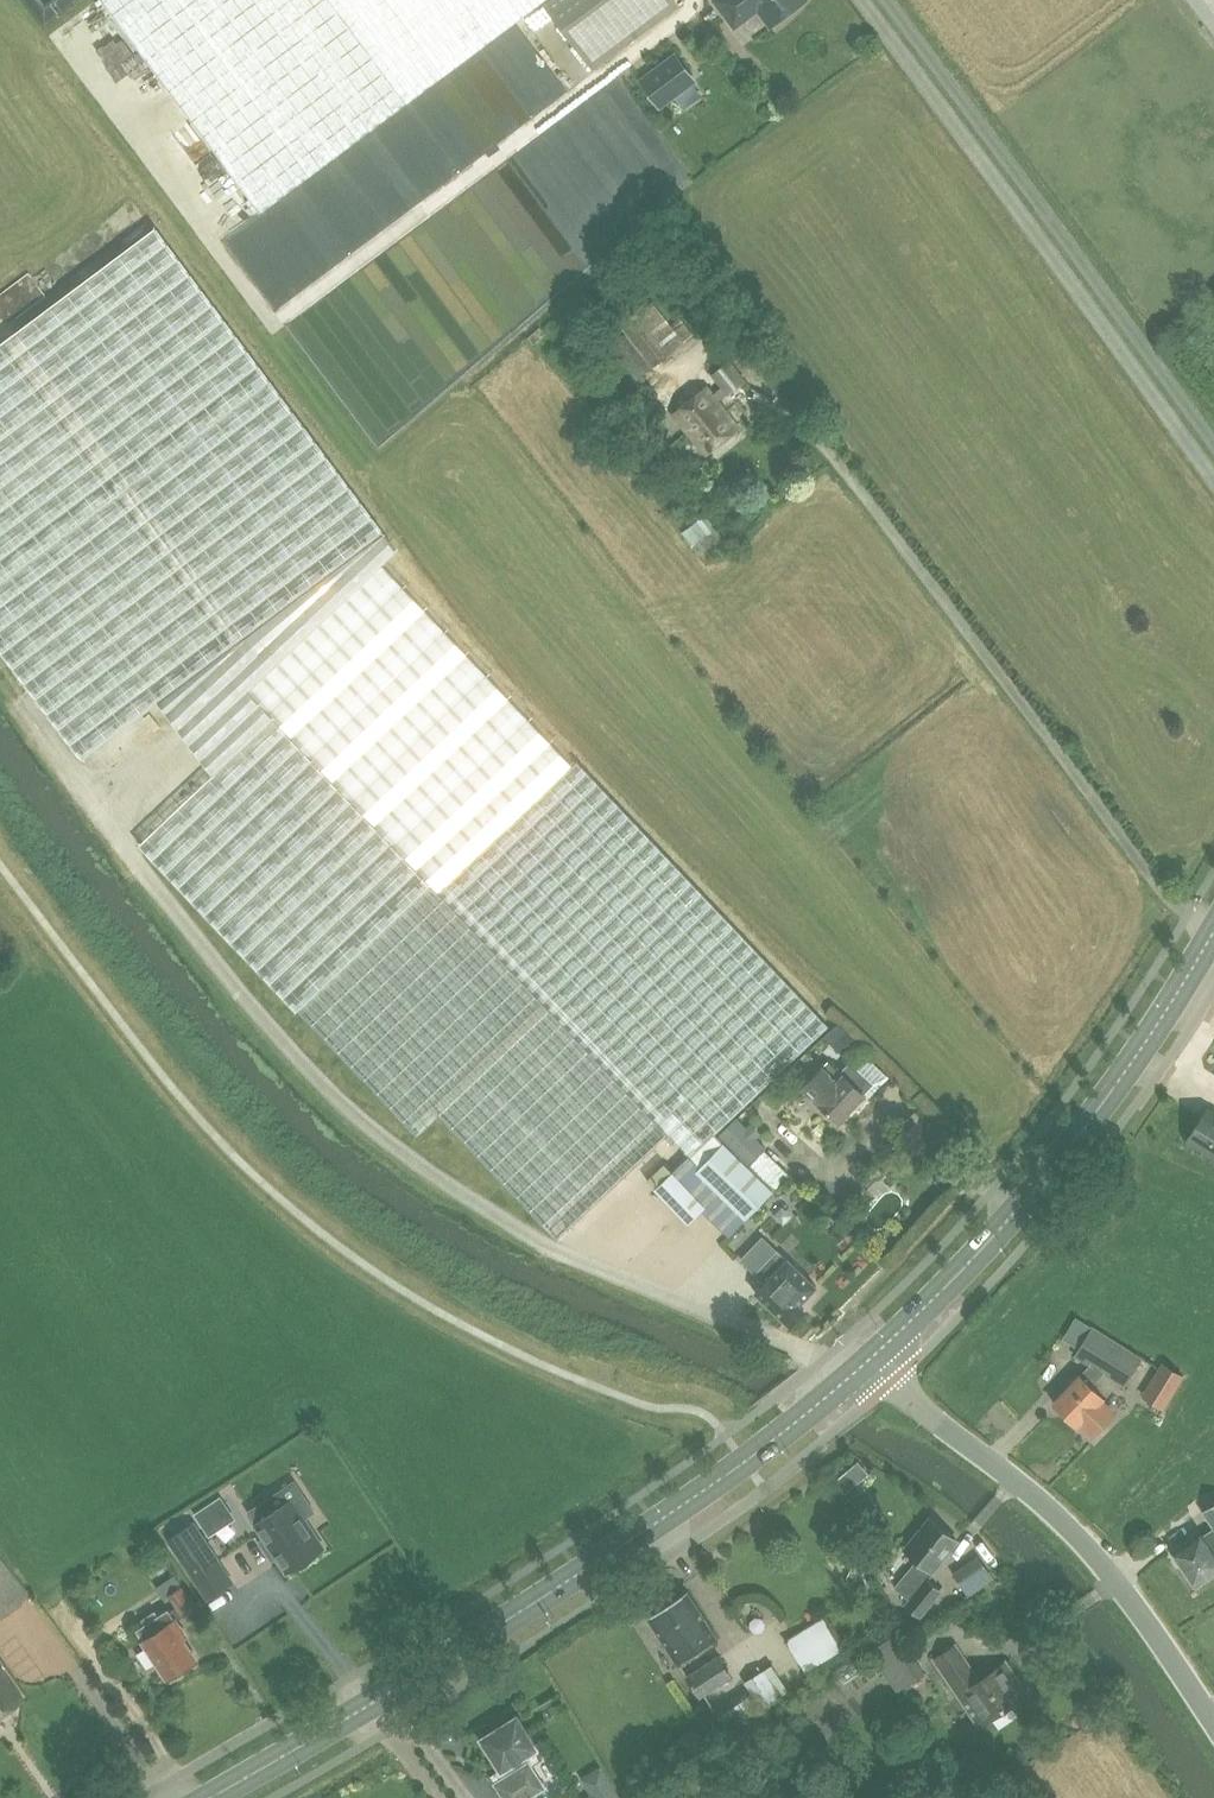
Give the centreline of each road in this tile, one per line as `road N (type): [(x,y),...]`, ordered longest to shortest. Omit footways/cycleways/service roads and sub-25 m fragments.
road 1 (primary): [(212,1797),(658,1524),(871,1359)]
road 2 (primary): [(871,1359),(969,1265),(1051,1170),(1213,930)]
road 3 (tertiary): [(1213,1722),(1103,1566),(871,1359)]

